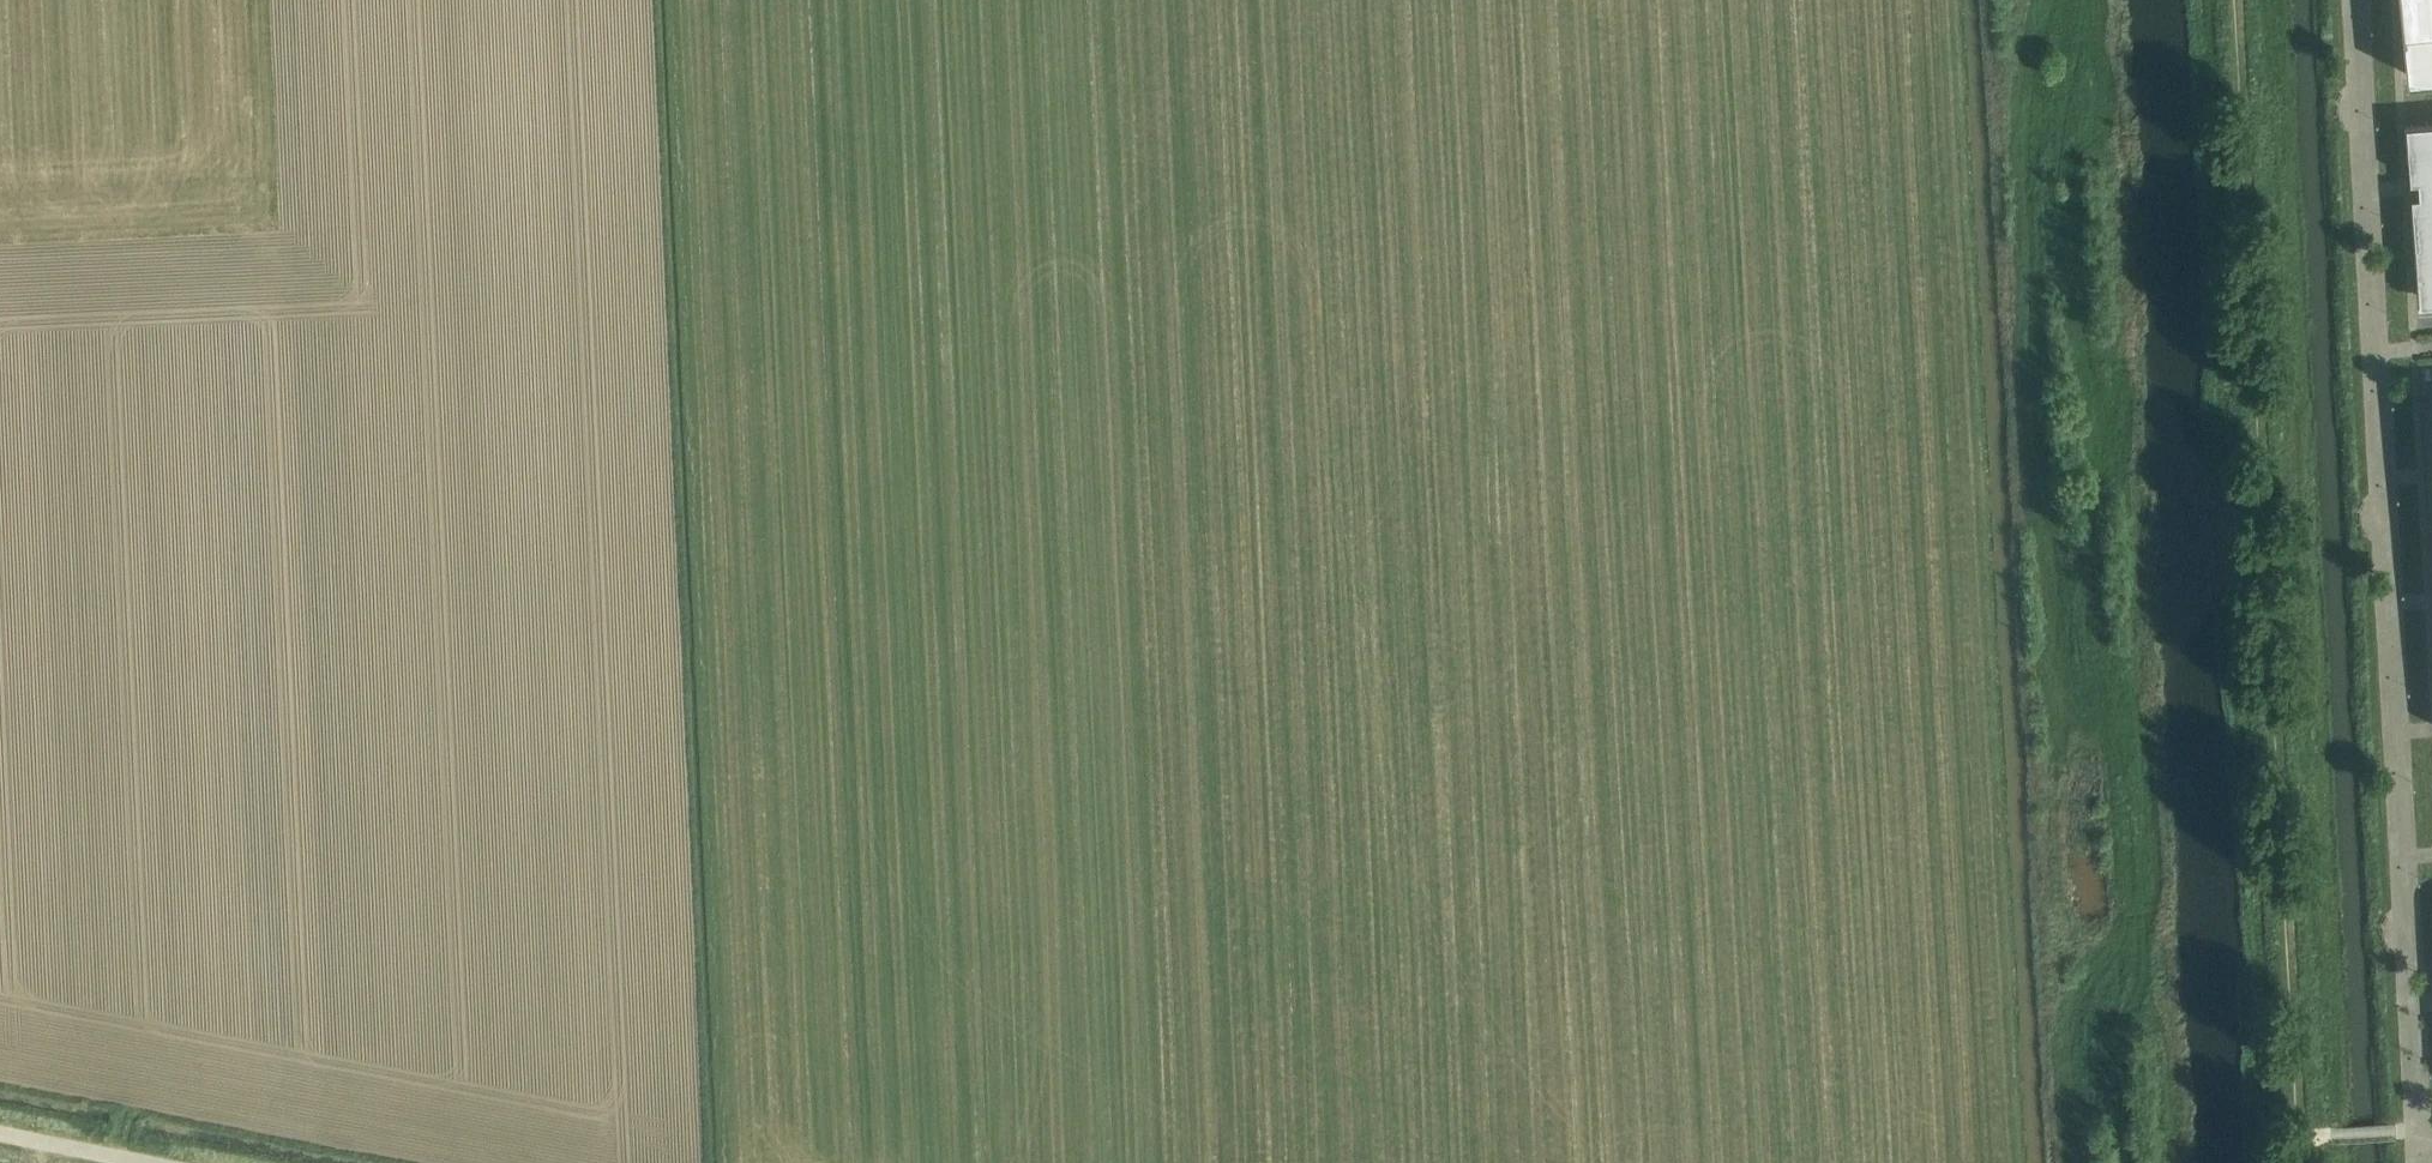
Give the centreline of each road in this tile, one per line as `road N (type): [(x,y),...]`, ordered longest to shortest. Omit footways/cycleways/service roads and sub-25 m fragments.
road 1 (track): [(2242,0),(2307,1162)]
road 2 (unclassified): [(151,1162),(0,1133)]

